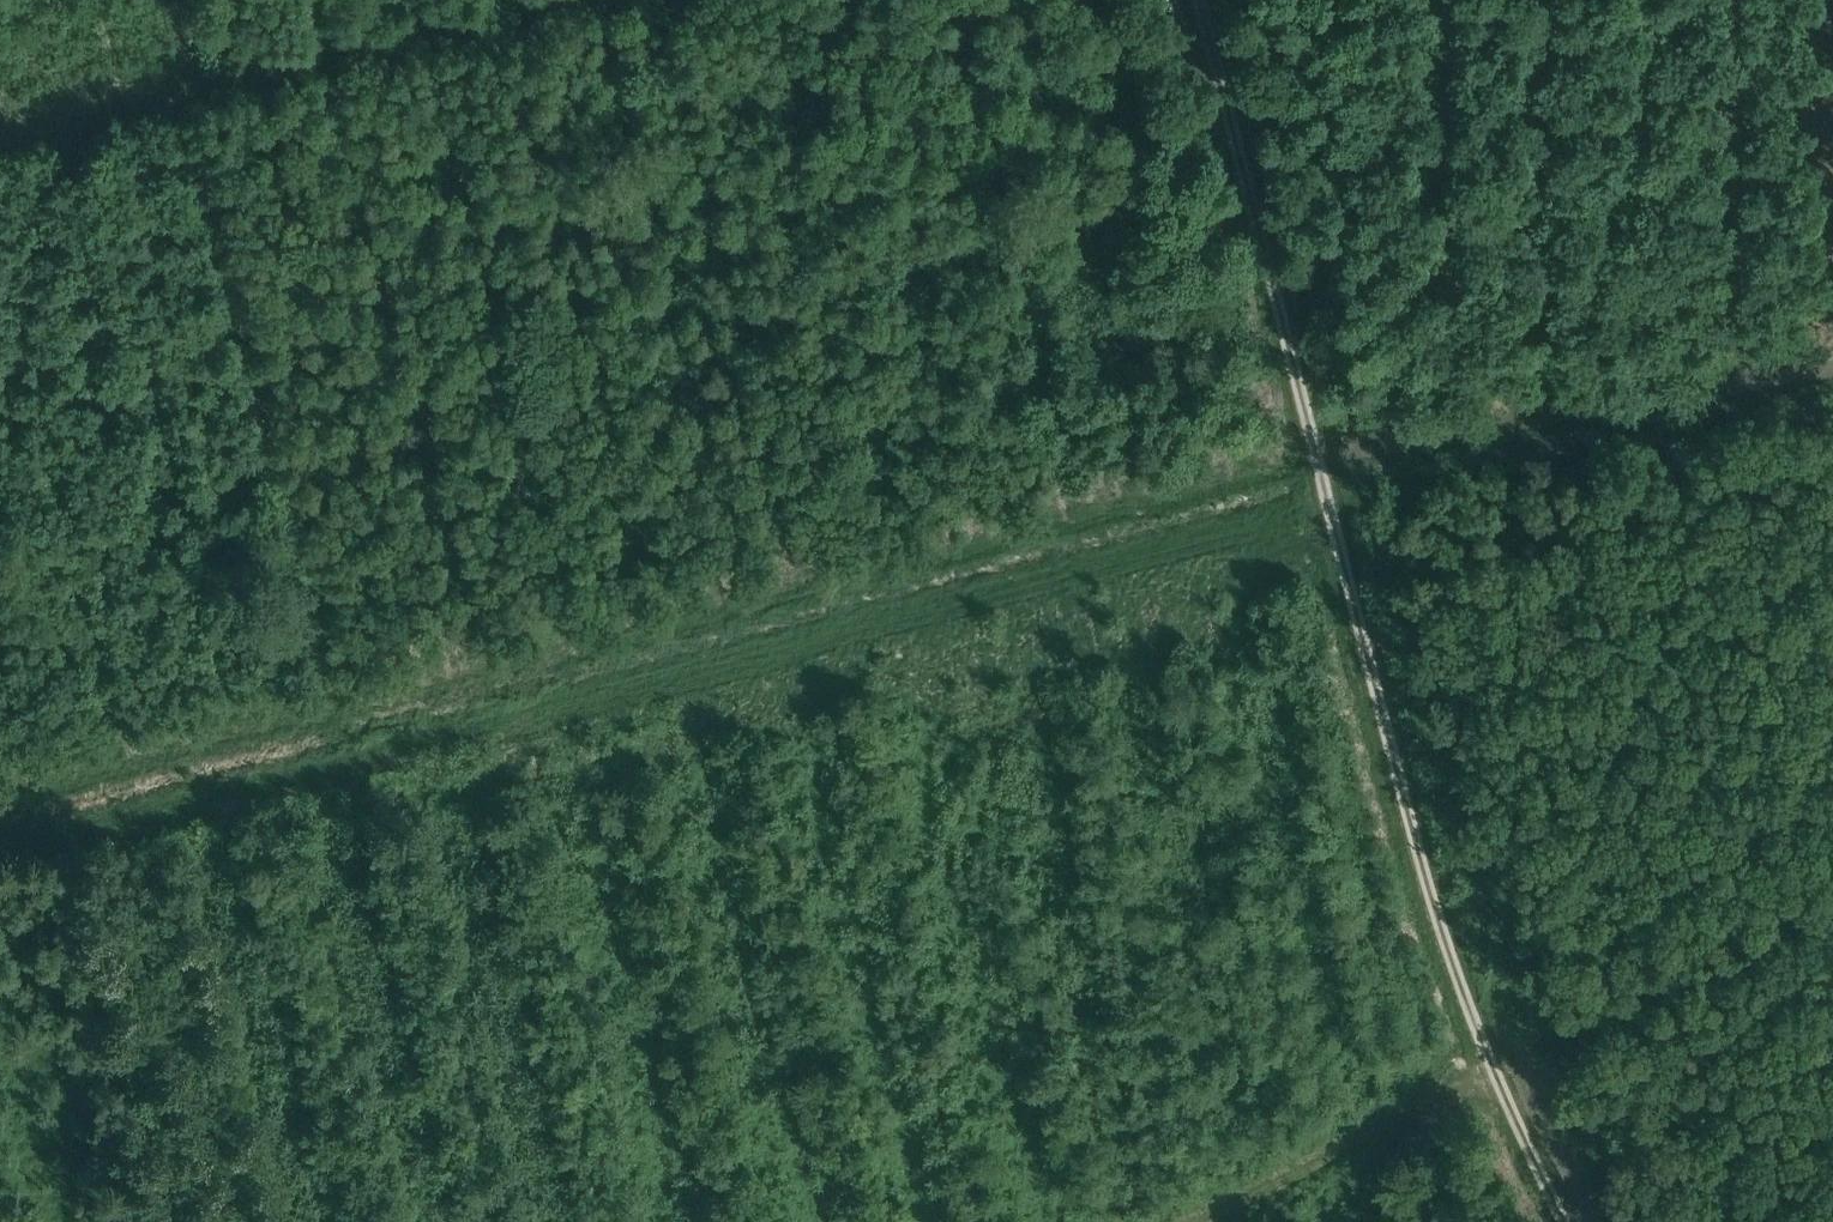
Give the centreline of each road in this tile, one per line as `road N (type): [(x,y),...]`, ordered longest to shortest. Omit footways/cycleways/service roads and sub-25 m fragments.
road 1 (track): [(1201,0),(1445,942),(1564,1221)]
road 2 (track): [(0,144),(575,0)]
road 3 (track): [(1168,1221),(1492,1065)]

